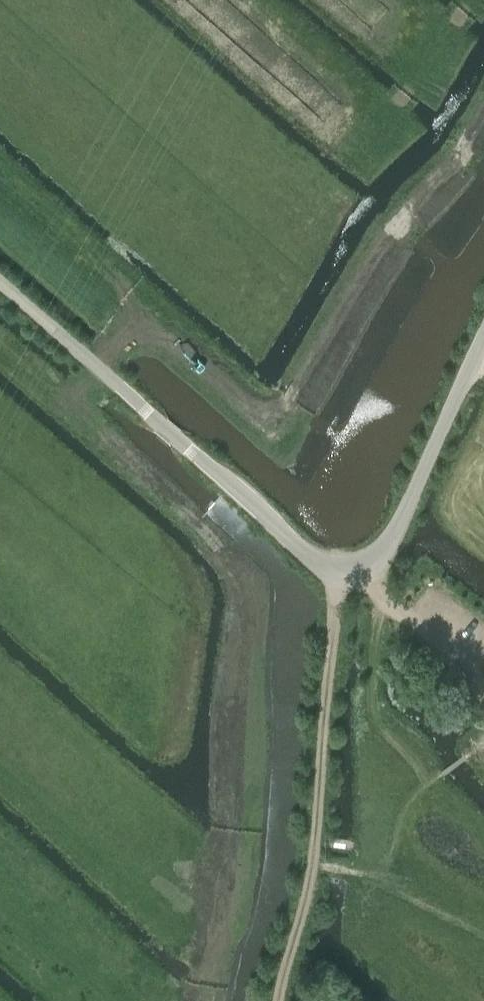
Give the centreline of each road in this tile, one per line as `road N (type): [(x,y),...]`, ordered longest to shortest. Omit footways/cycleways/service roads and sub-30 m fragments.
road 1 (tertiary): [(483,337),(394,535),(369,563),(332,568),(0,286)]
road 2 (track): [(278,1000),(312,857),(332,568)]

